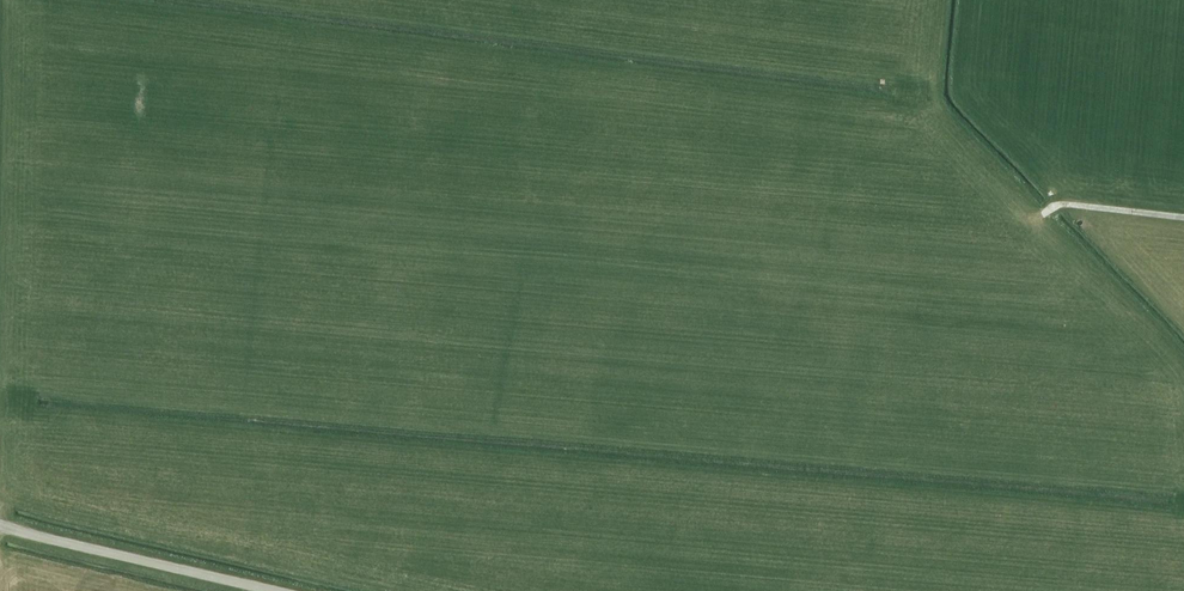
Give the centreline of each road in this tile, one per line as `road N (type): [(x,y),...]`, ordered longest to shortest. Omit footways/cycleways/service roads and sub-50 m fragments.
road 1 (unclassified): [(277,590),(0,524)]

